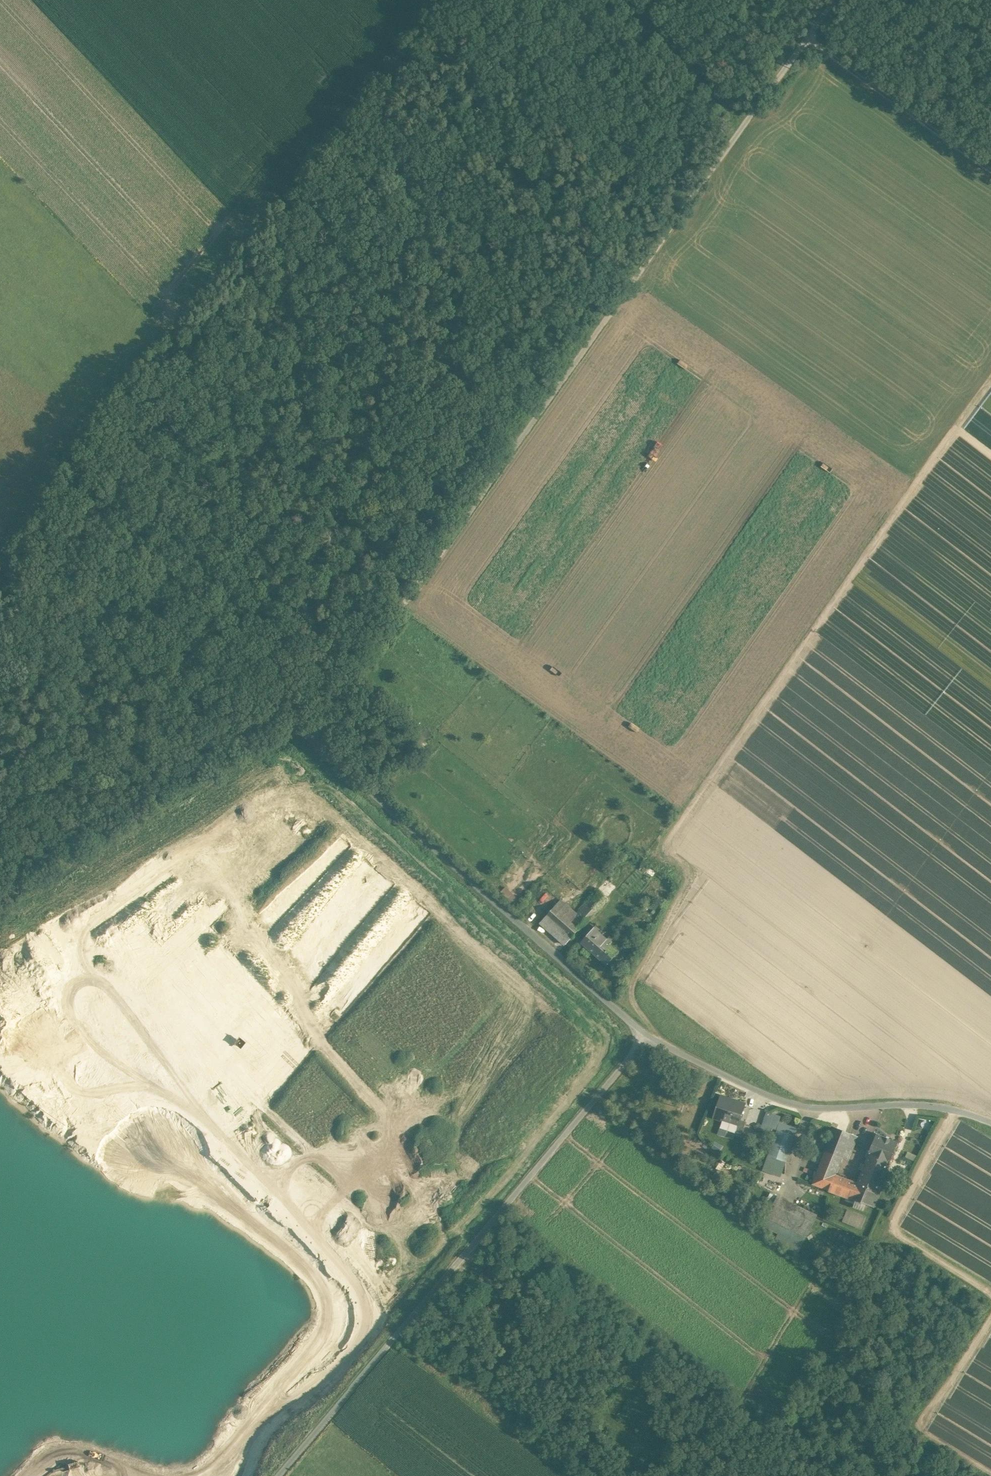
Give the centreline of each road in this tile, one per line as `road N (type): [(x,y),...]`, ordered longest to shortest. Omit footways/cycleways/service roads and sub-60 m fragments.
road 1 (unclassified): [(282,715),(674,249),(859,0)]
road 2 (unclassified): [(282,715),(643,1036),(674,1054),(792,1104),(925,1104),(990,1124)]
road 3 (track): [(283,1475),(643,1036)]
road 4 (unclassified): [(0,568),(90,608),(282,715)]
road 5 (track): [(822,49),(990,171)]

